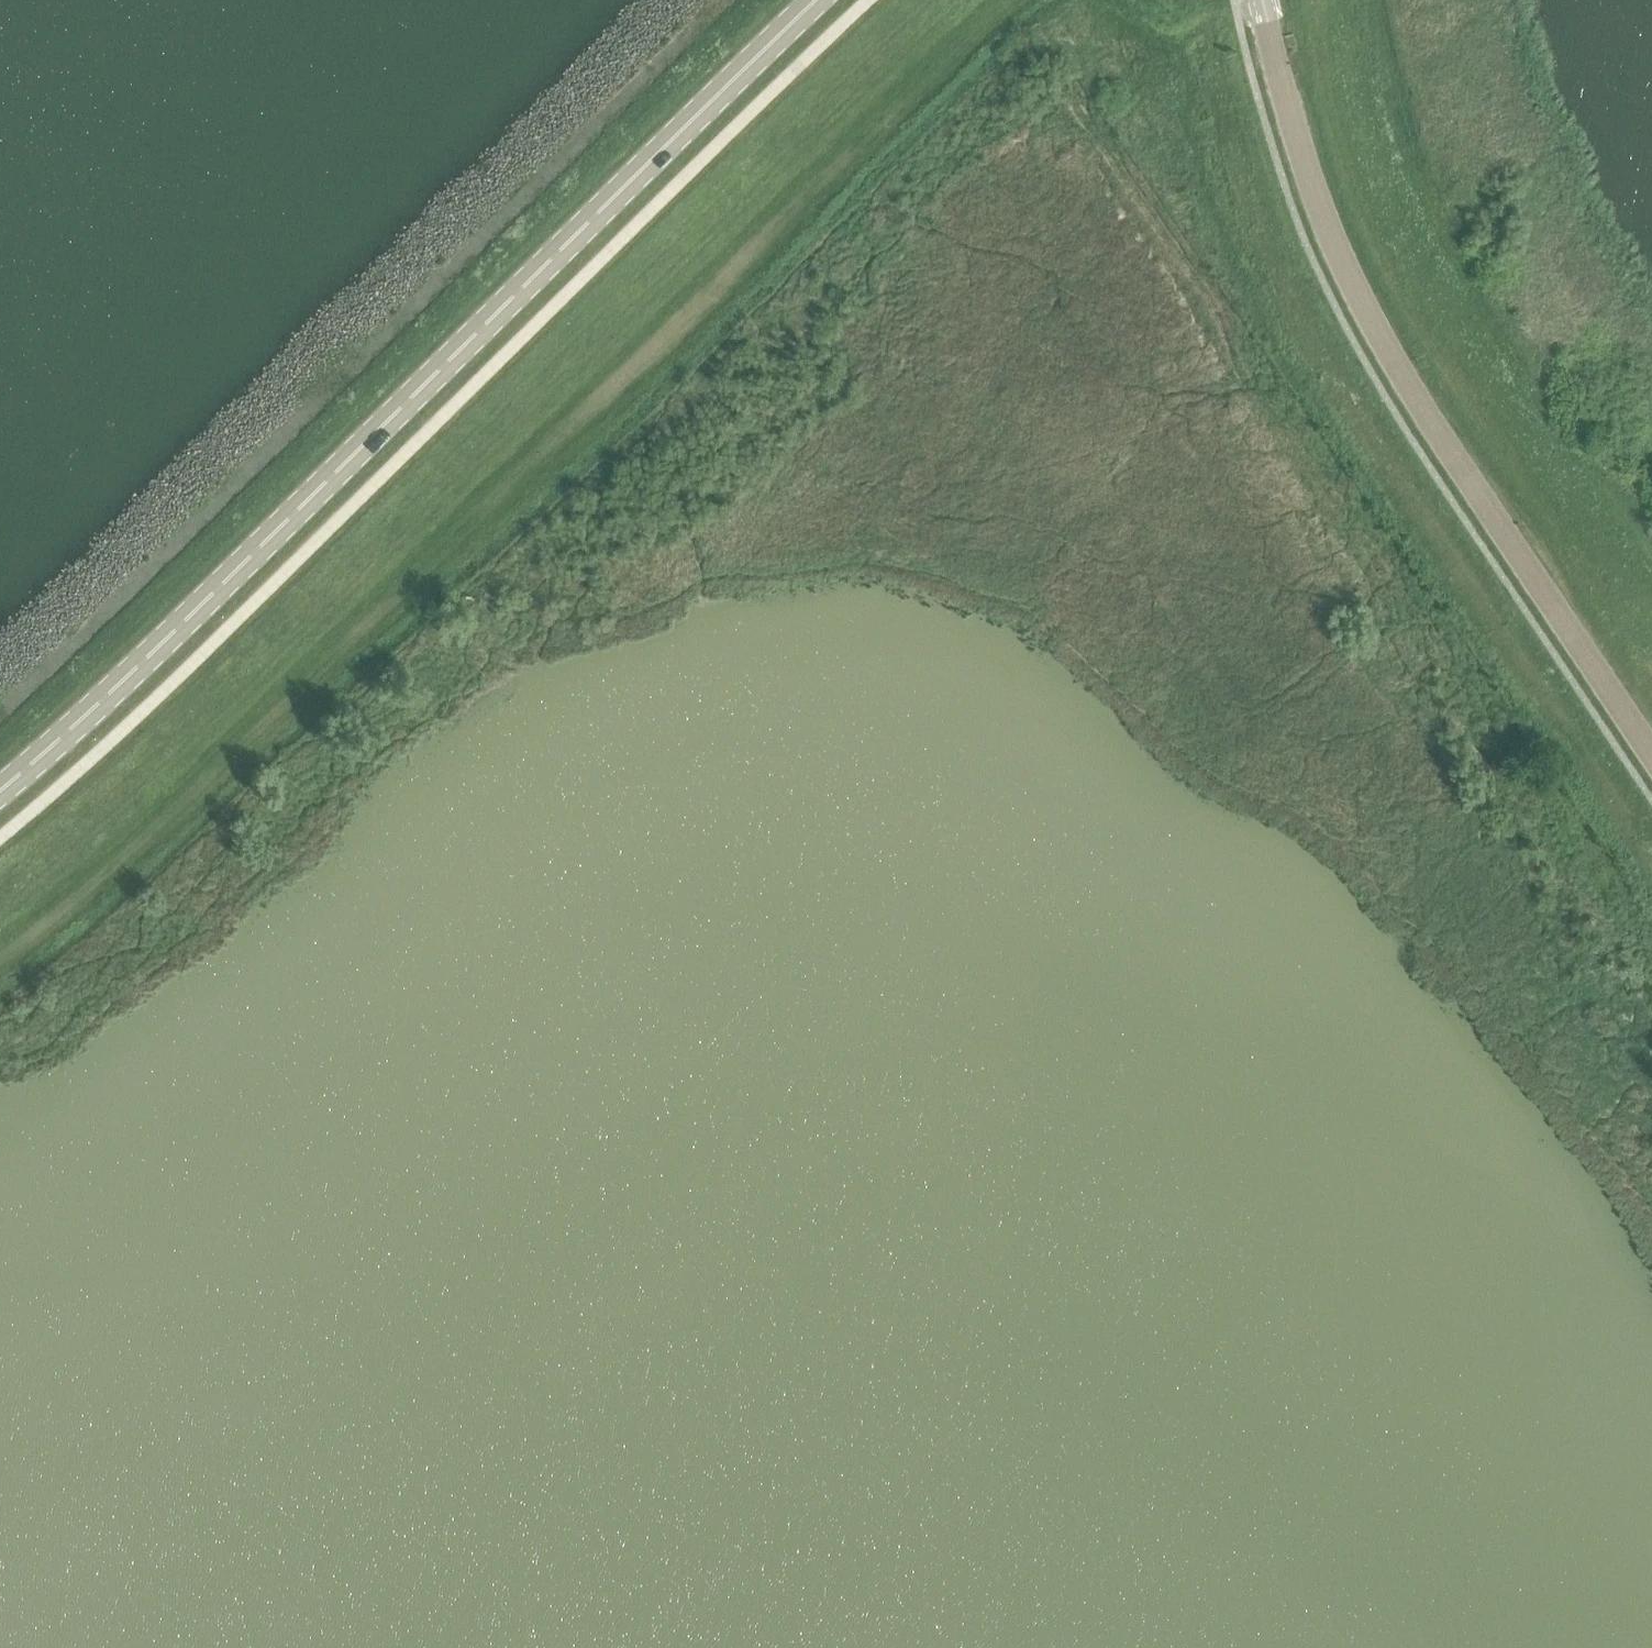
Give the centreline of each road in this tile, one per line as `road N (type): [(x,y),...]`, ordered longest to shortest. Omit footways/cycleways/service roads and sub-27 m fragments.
road 1 (secondary): [(0,775),(263,535),(817,0)]
road 2 (tertiary): [(1651,755),(1387,350),(1322,216),(1266,27)]

